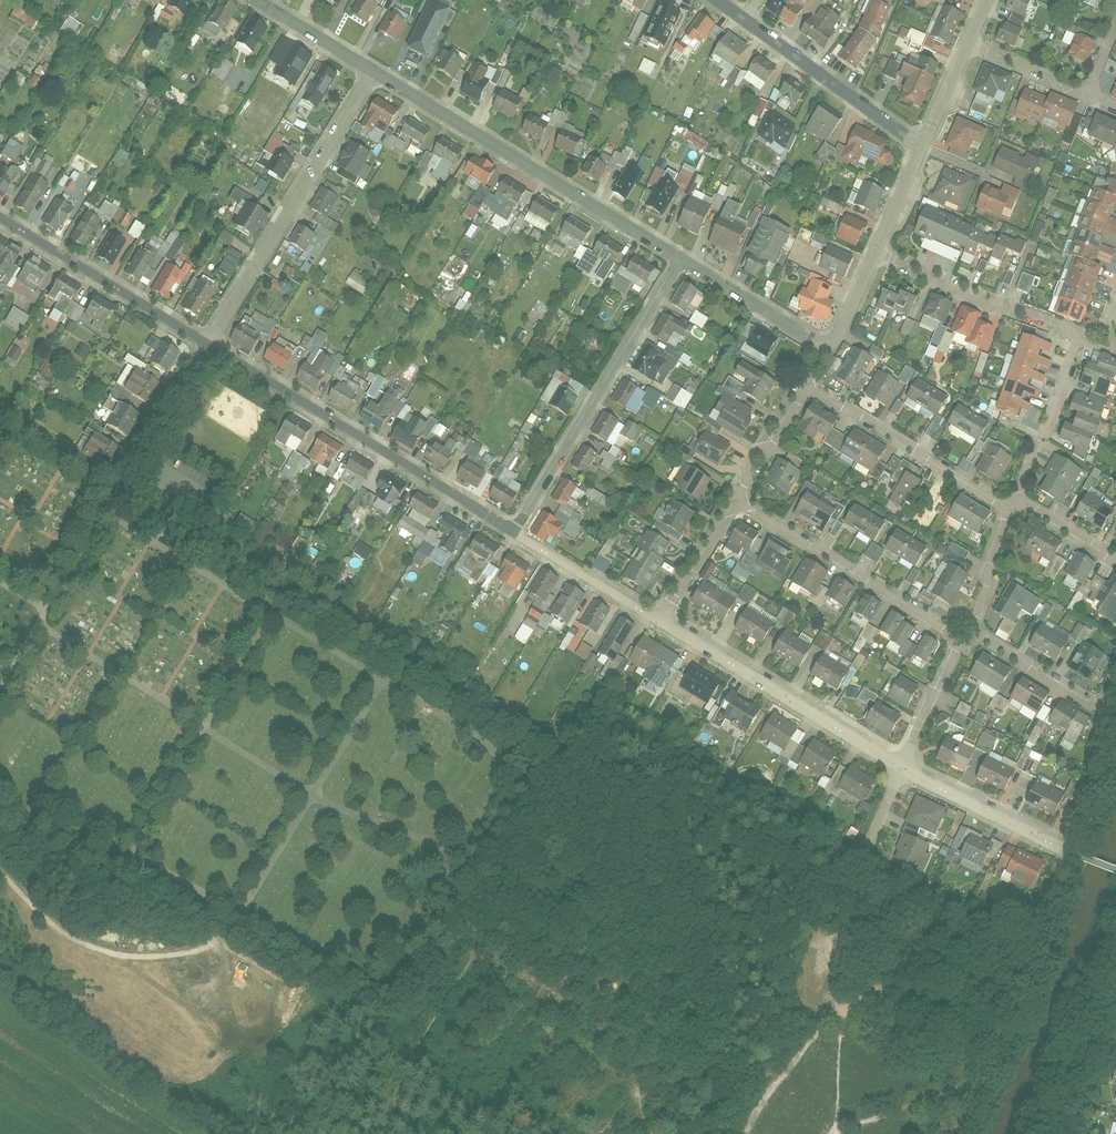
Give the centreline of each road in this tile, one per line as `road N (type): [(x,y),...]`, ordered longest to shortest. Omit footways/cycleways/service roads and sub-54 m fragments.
road 1 (residential): [(510,534),(209,345)]
road 2 (residential): [(681,257),(380,72)]
road 3 (residential): [(681,257),(510,534)]
road 4 (residential): [(209,345),(380,72)]
road 5 (track): [(0,873),(28,907),(115,955),(177,957),(226,937),(243,911)]
road 6 (residential): [(902,768),(659,619)]
road 7 (residential): [(736,490),(964,628)]
road 8 (residential): [(209,345),(0,220)]
road 9 (residential): [(802,386),(1013,503)]
road 10 (residential): [(875,252),(1076,338)]
road 11 (residential): [(750,24),(921,148)]
road 12 (residential): [(1069,852),(902,768)]
road 13 (residential): [(964,628),(1085,697),(1109,689),(1115,671)]
road 14 (residential): [(1013,503),(1076,338)]
road 15 (residential): [(829,348),(681,257)]
road 16 (residential): [(659,619),(510,534)]
road 17 (residential): [(1115,113),(967,45)]
road 18 (residential): [(902,768),(964,628)]
road 19 (residential): [(736,490),(659,619)]
road 20 (residential): [(380,72),(261,0)]
road 21 (residential): [(964,628),(1013,503)]
road 22 (residential): [(145,457),(209,345)]
road 23 (residential): [(802,386),(736,490)]
road 24 (track): [(115,955),(212,1028)]

